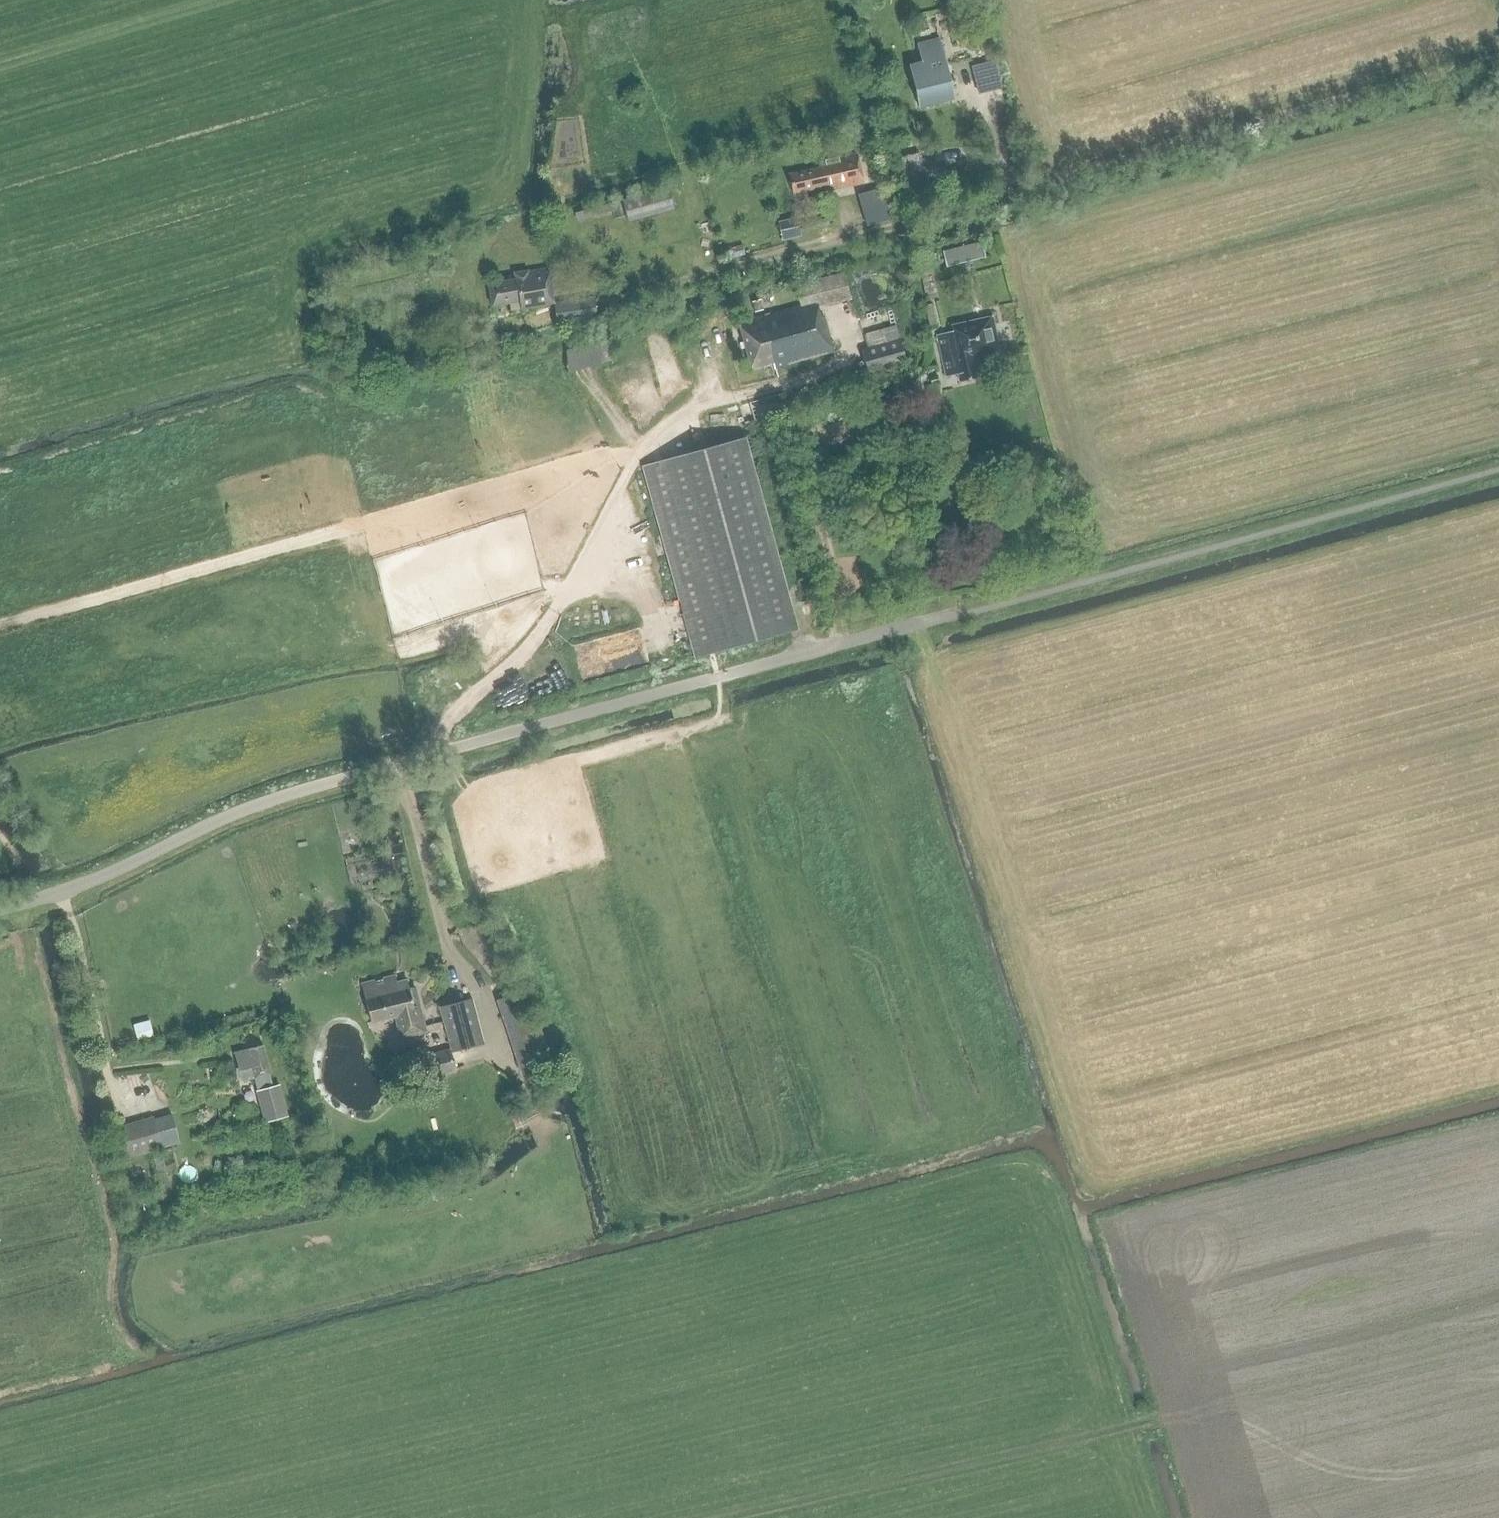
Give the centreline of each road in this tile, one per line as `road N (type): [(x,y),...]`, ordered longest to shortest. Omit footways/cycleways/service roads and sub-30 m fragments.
road 1 (unclassified): [(0,910),(64,892),(313,787),(951,614)]
road 2 (track): [(1498,59),(1394,96),(635,301)]

